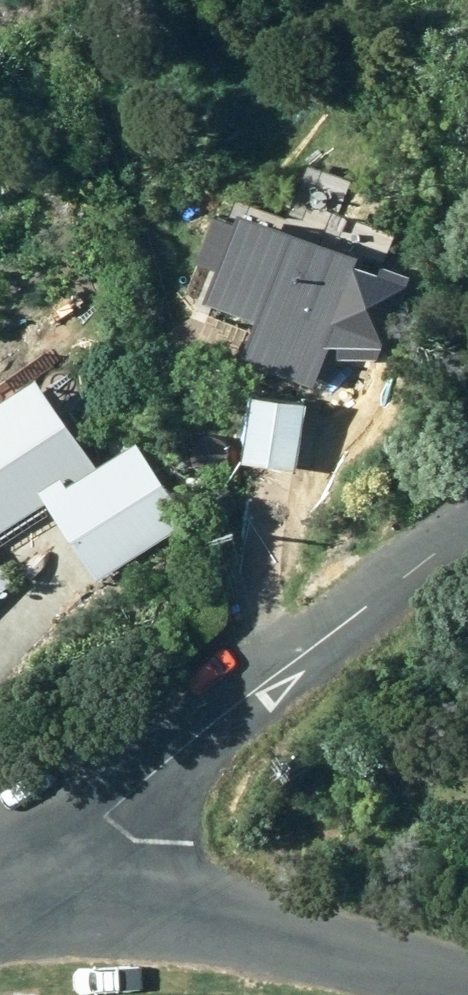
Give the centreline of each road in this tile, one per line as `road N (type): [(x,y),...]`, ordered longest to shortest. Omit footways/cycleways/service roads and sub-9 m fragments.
road 1 (residential): [(467,530),(112,812),(30,912)]
road 2 (residential): [(467,985),(336,944),(30,912)]

